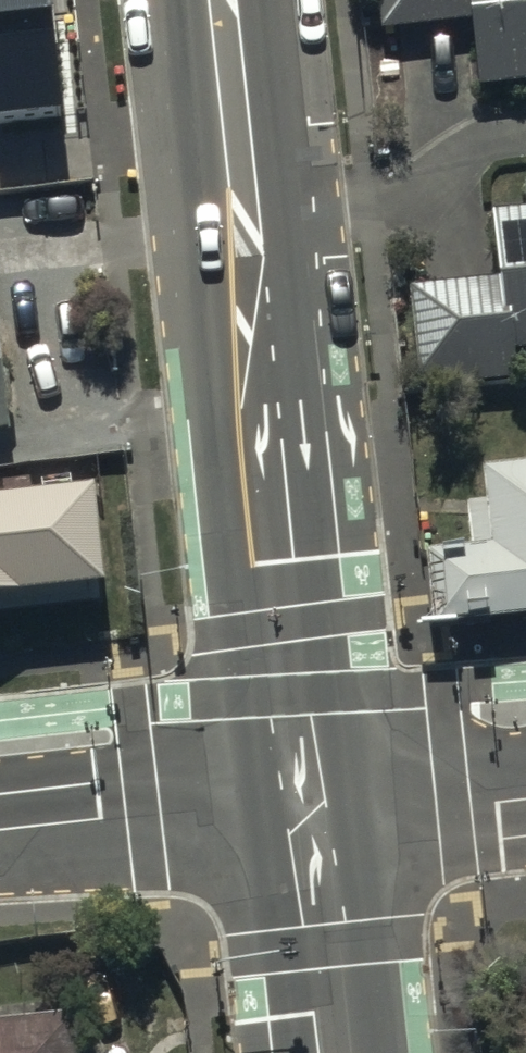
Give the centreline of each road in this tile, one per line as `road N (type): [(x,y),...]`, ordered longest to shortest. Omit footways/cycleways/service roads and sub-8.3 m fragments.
road 1 (secondary): [(309,799),(224,0)]
road 2 (residential): [(0,832),(309,799)]
road 3 (secondary): [(337,1052),(309,799)]
road 4 (residential): [(309,799),(525,790)]

